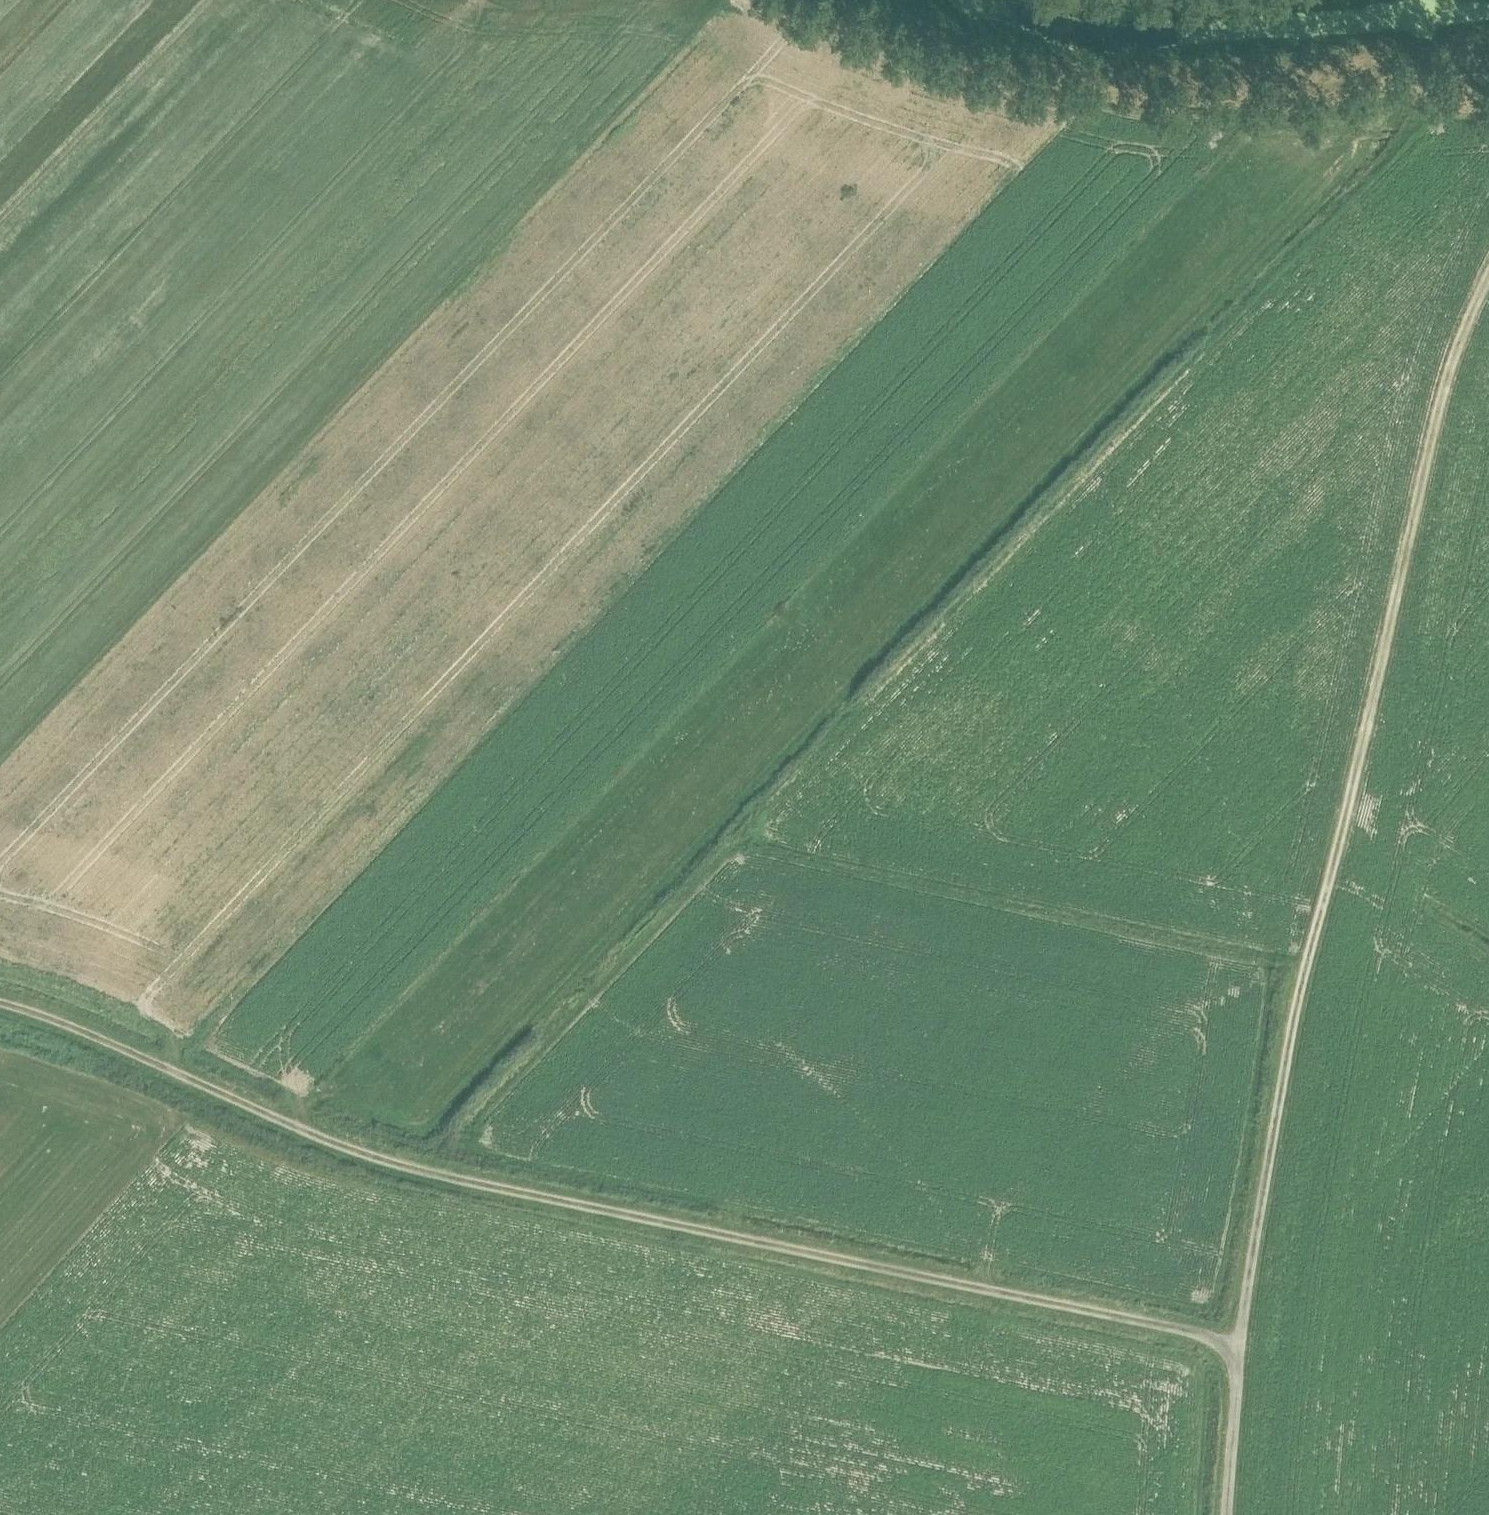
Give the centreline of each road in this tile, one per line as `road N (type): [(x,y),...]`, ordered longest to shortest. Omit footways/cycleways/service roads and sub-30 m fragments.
road 1 (track): [(1488,299),(1451,382),(1345,806),(1233,1345),(376,1159),(0,1001)]
road 2 (track): [(1233,1345),(1220,1514)]

